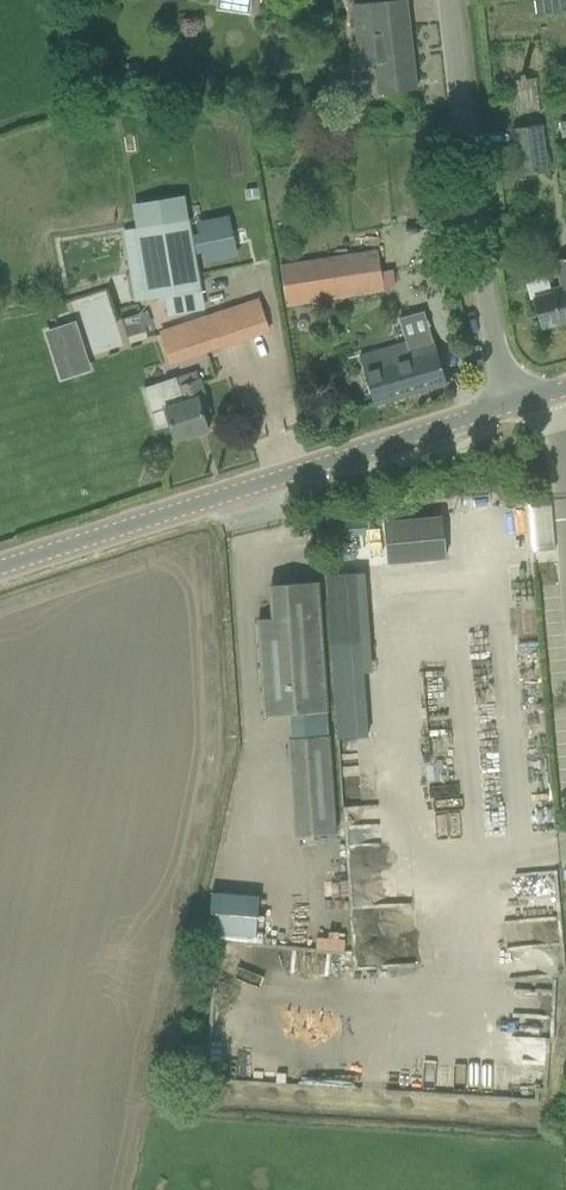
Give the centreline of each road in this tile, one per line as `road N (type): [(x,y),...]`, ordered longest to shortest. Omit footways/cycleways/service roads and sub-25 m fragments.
road 1 (tertiary): [(0,568),(513,403)]
road 2 (unclassified): [(513,403),(486,296),(452,0)]

